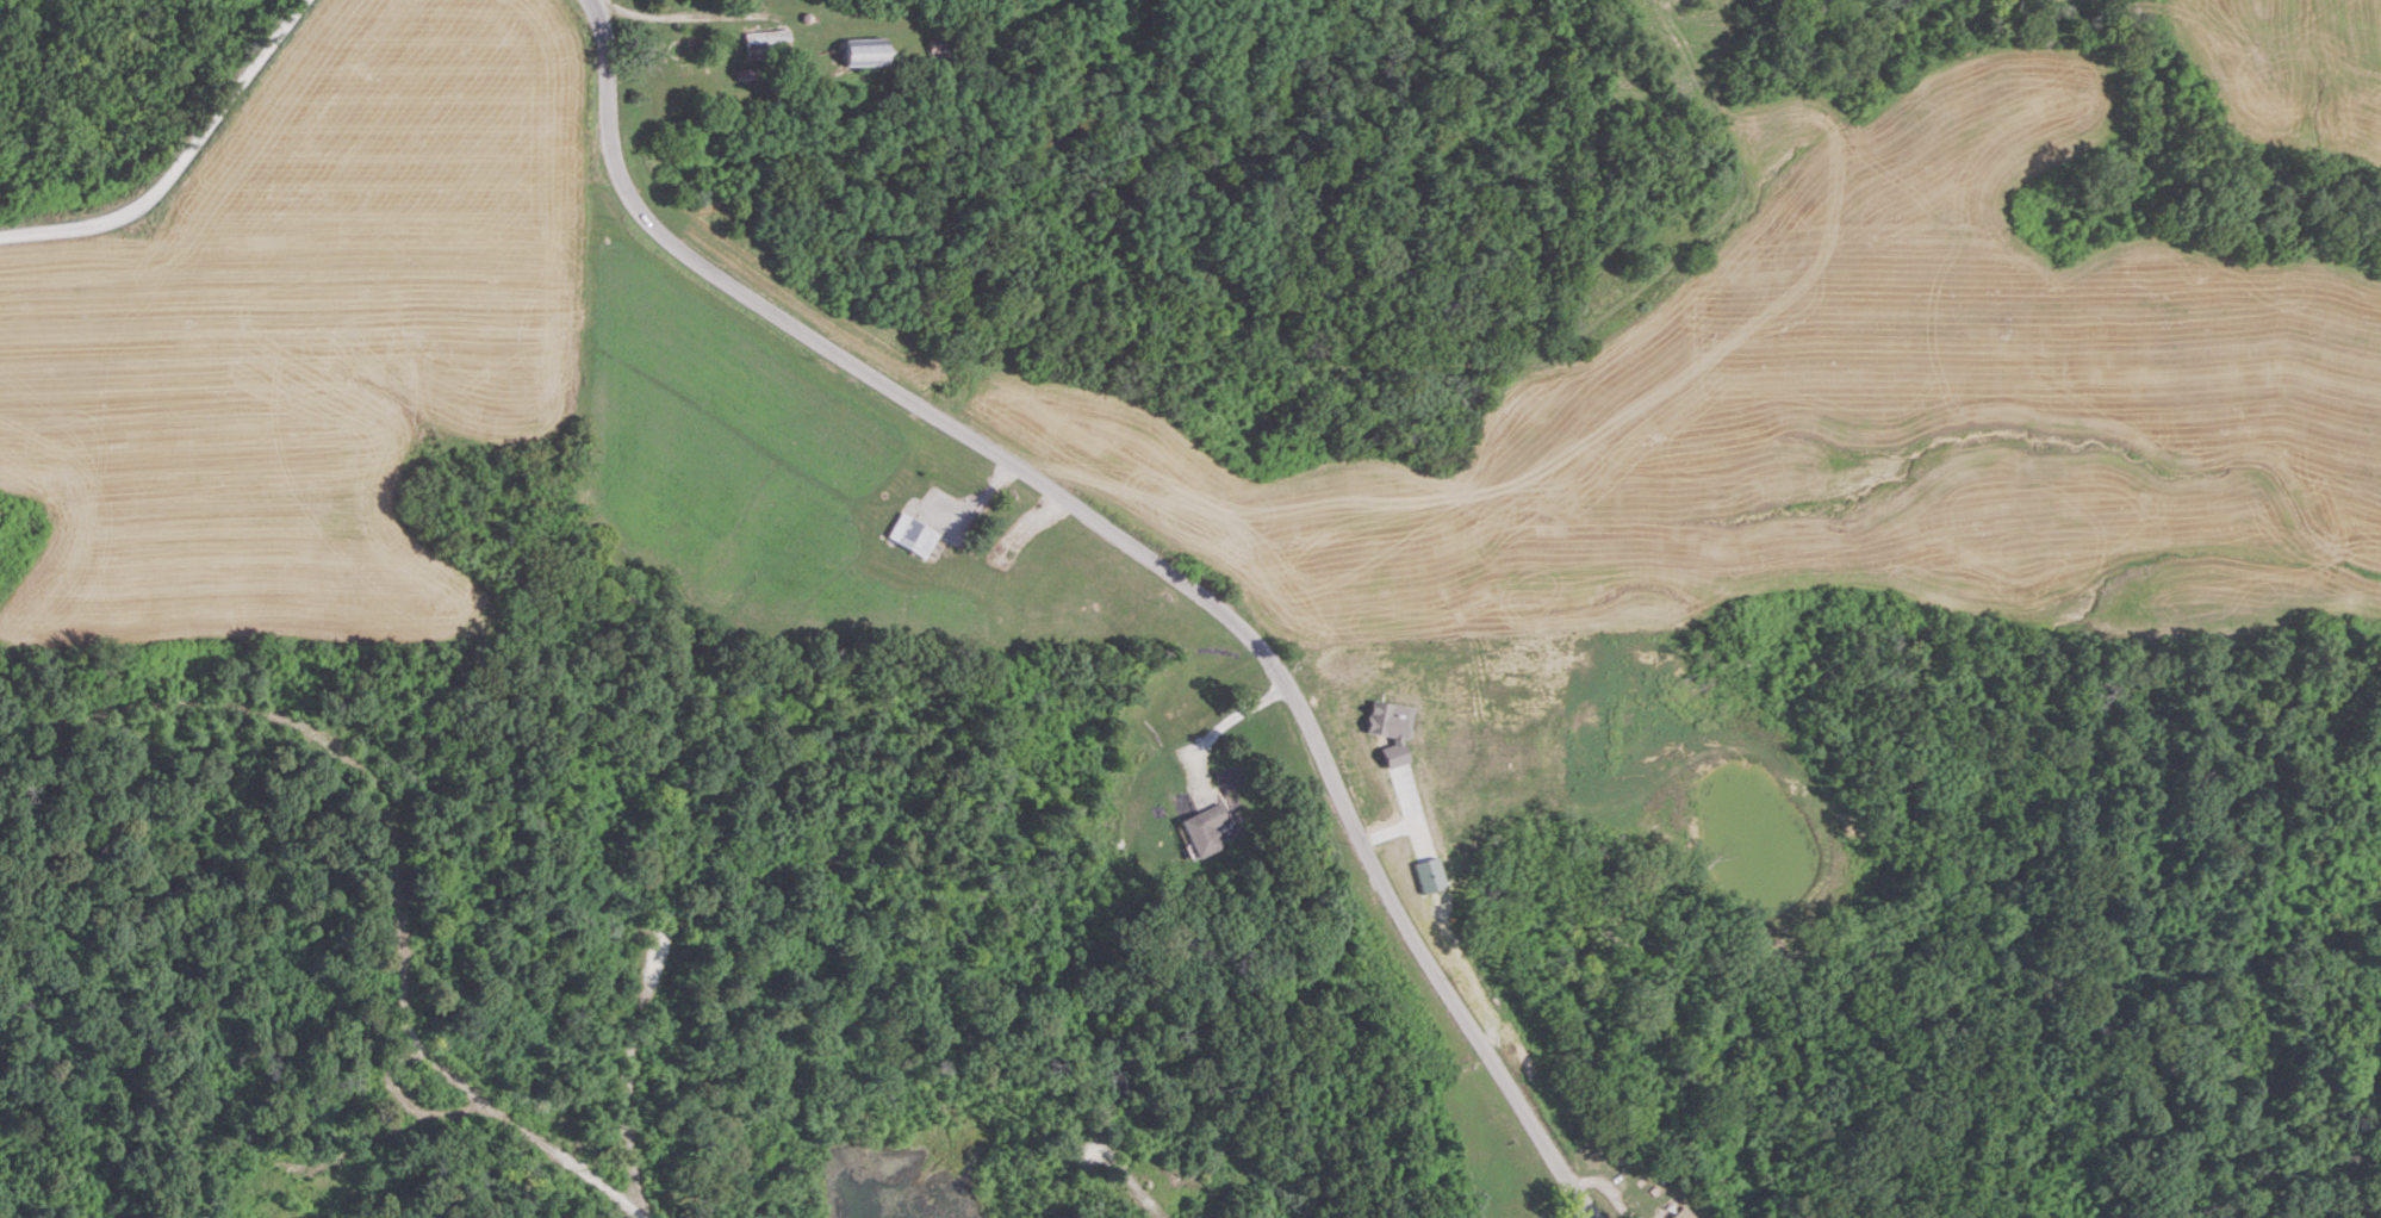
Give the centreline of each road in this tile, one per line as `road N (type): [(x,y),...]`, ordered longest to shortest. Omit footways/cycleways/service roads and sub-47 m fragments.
road 1 (tertiary): [(1595,1217),(1398,913),(1297,703),(1241,626),(1030,468),(654,223),(616,162),(604,41),(591,0)]
road 2 (residential): [(302,0),(142,200),(81,224),(0,233)]
road 3 (residential): [(454,1113),(487,1113),(431,1065),(400,1061),(391,1079),(406,1107),(454,1113)]
road 4 (residential): [(635,1217),(487,1113)]

